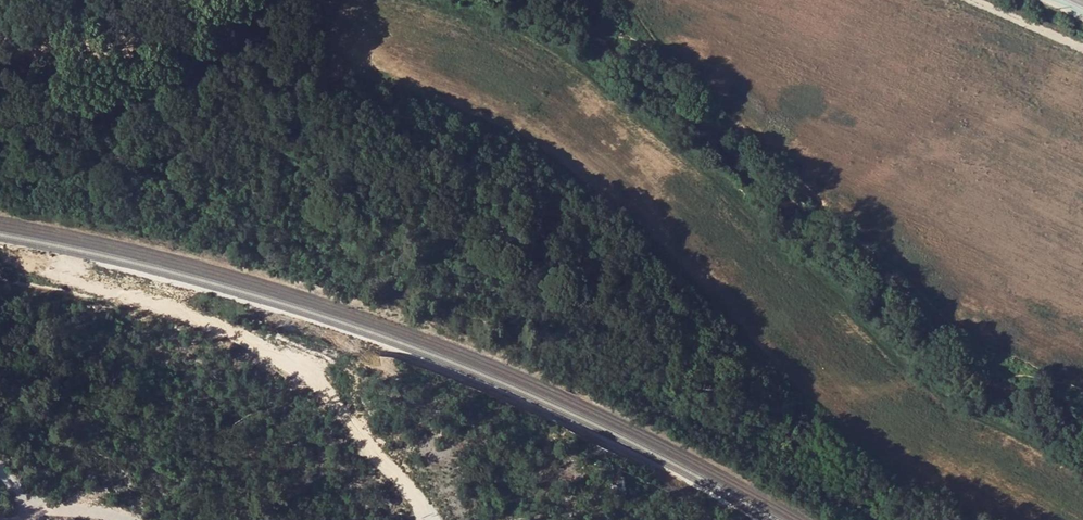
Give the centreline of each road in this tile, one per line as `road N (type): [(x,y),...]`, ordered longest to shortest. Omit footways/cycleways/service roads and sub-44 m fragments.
road 1 (track): [(0,473),(43,506),(110,519)]

